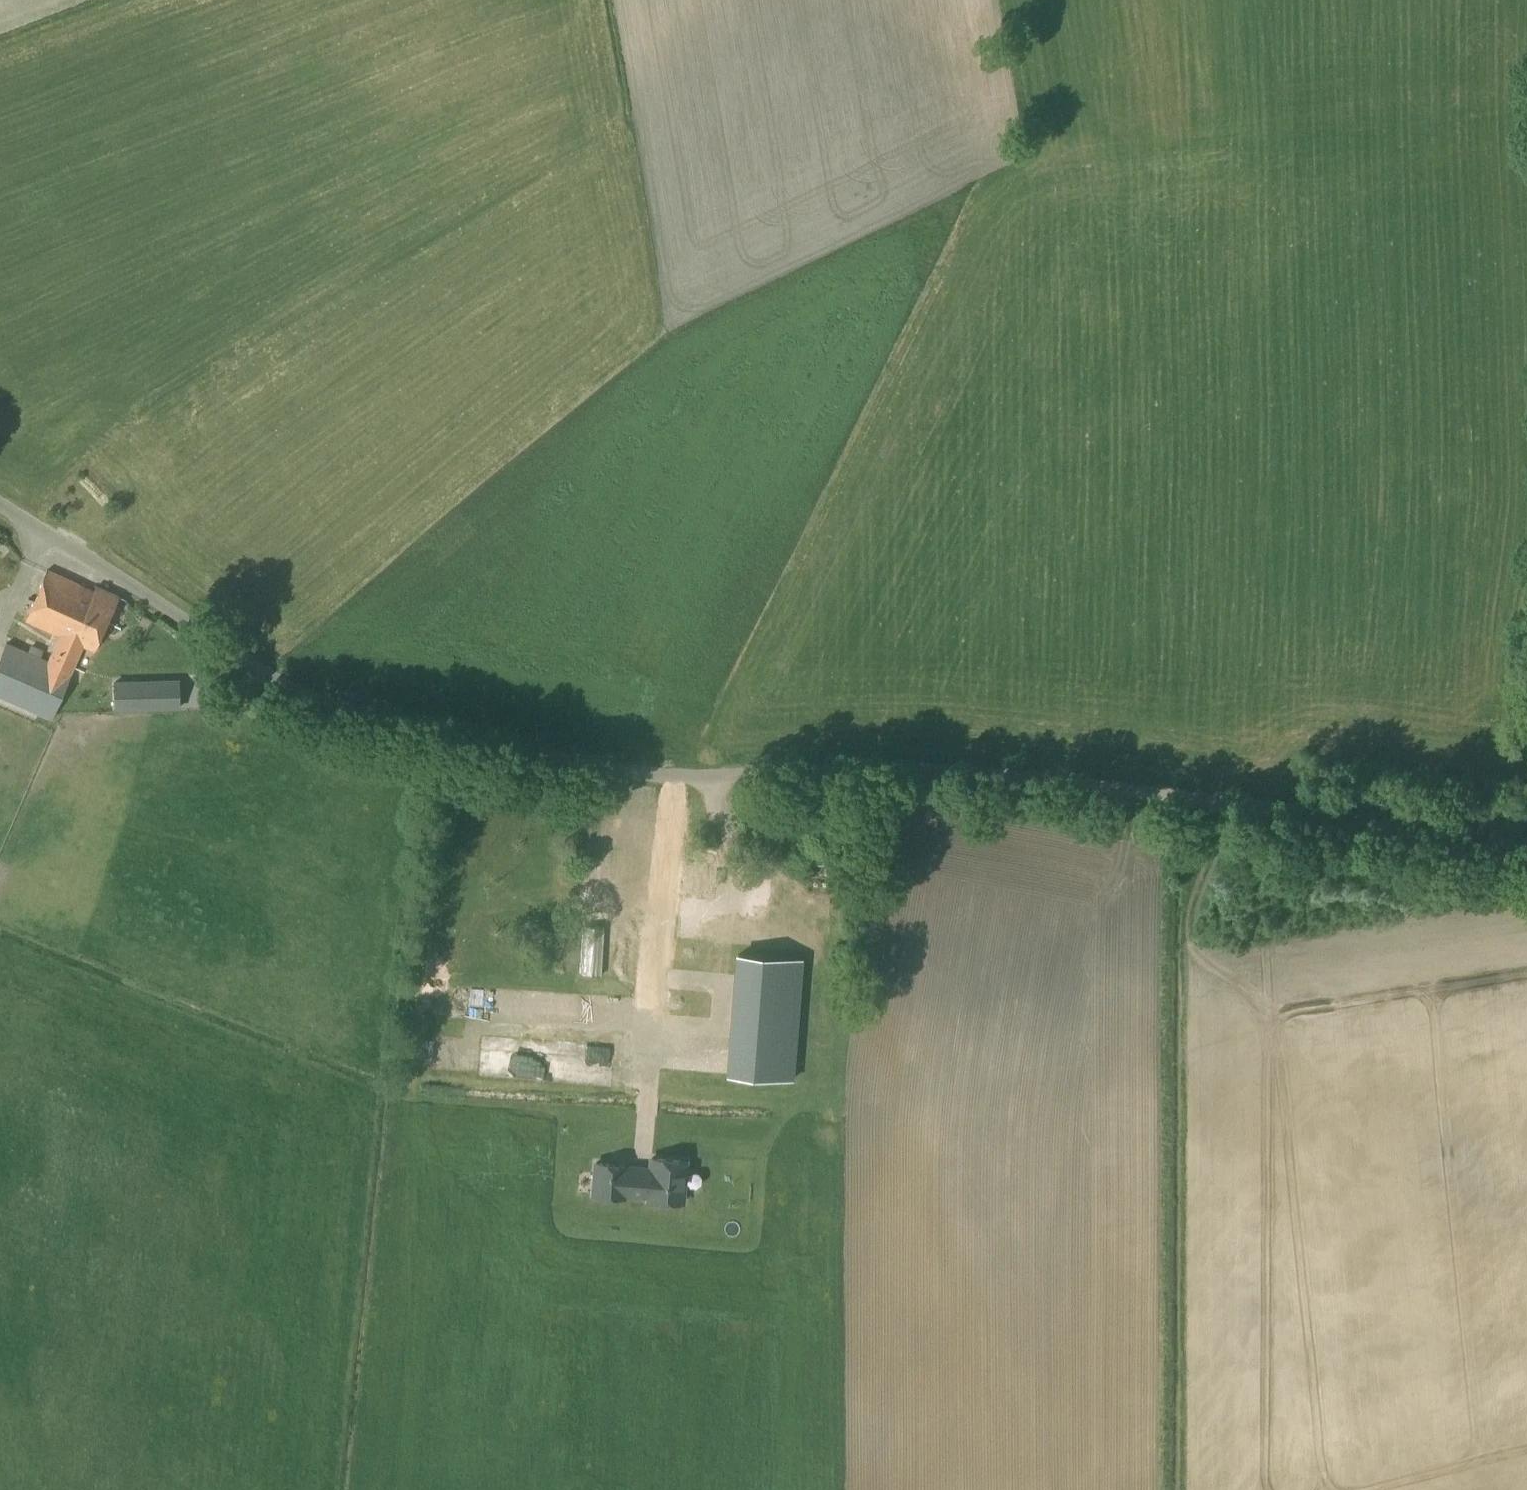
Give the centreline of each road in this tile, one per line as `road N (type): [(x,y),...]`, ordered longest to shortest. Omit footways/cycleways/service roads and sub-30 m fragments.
road 1 (unclassified): [(1526,842),(971,775),(678,777),(588,766),(414,727),(271,677),(0,504)]

